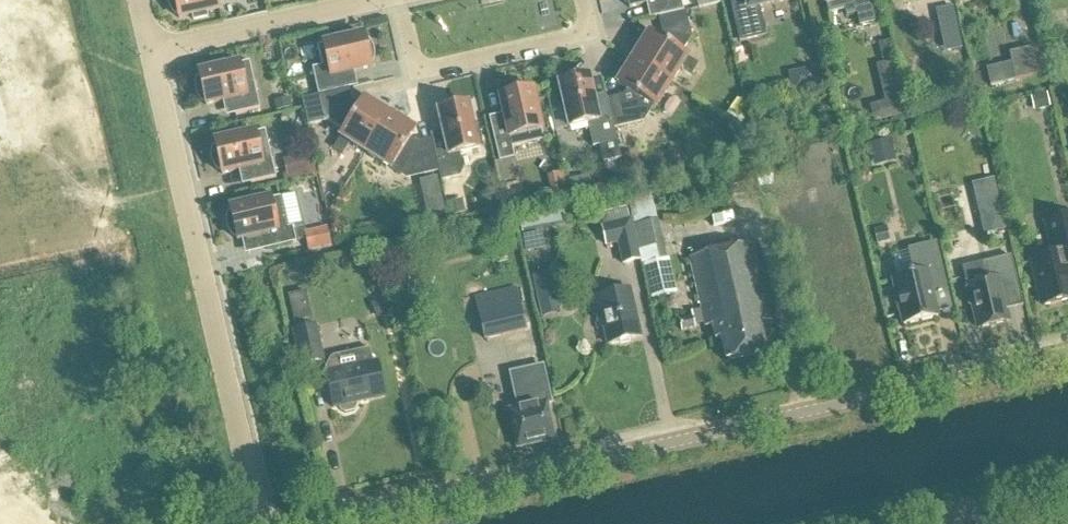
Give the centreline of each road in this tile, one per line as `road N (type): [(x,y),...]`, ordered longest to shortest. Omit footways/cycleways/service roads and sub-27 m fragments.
road 1 (unclassified): [(314,523),(1067,352)]
road 2 (residential): [(150,53),(259,523)]
road 3 (residential): [(400,0),(417,72),(589,34),(581,0)]
road 4 (residential): [(150,53),(379,0)]
road 5 (residential): [(1067,489),(915,523)]

